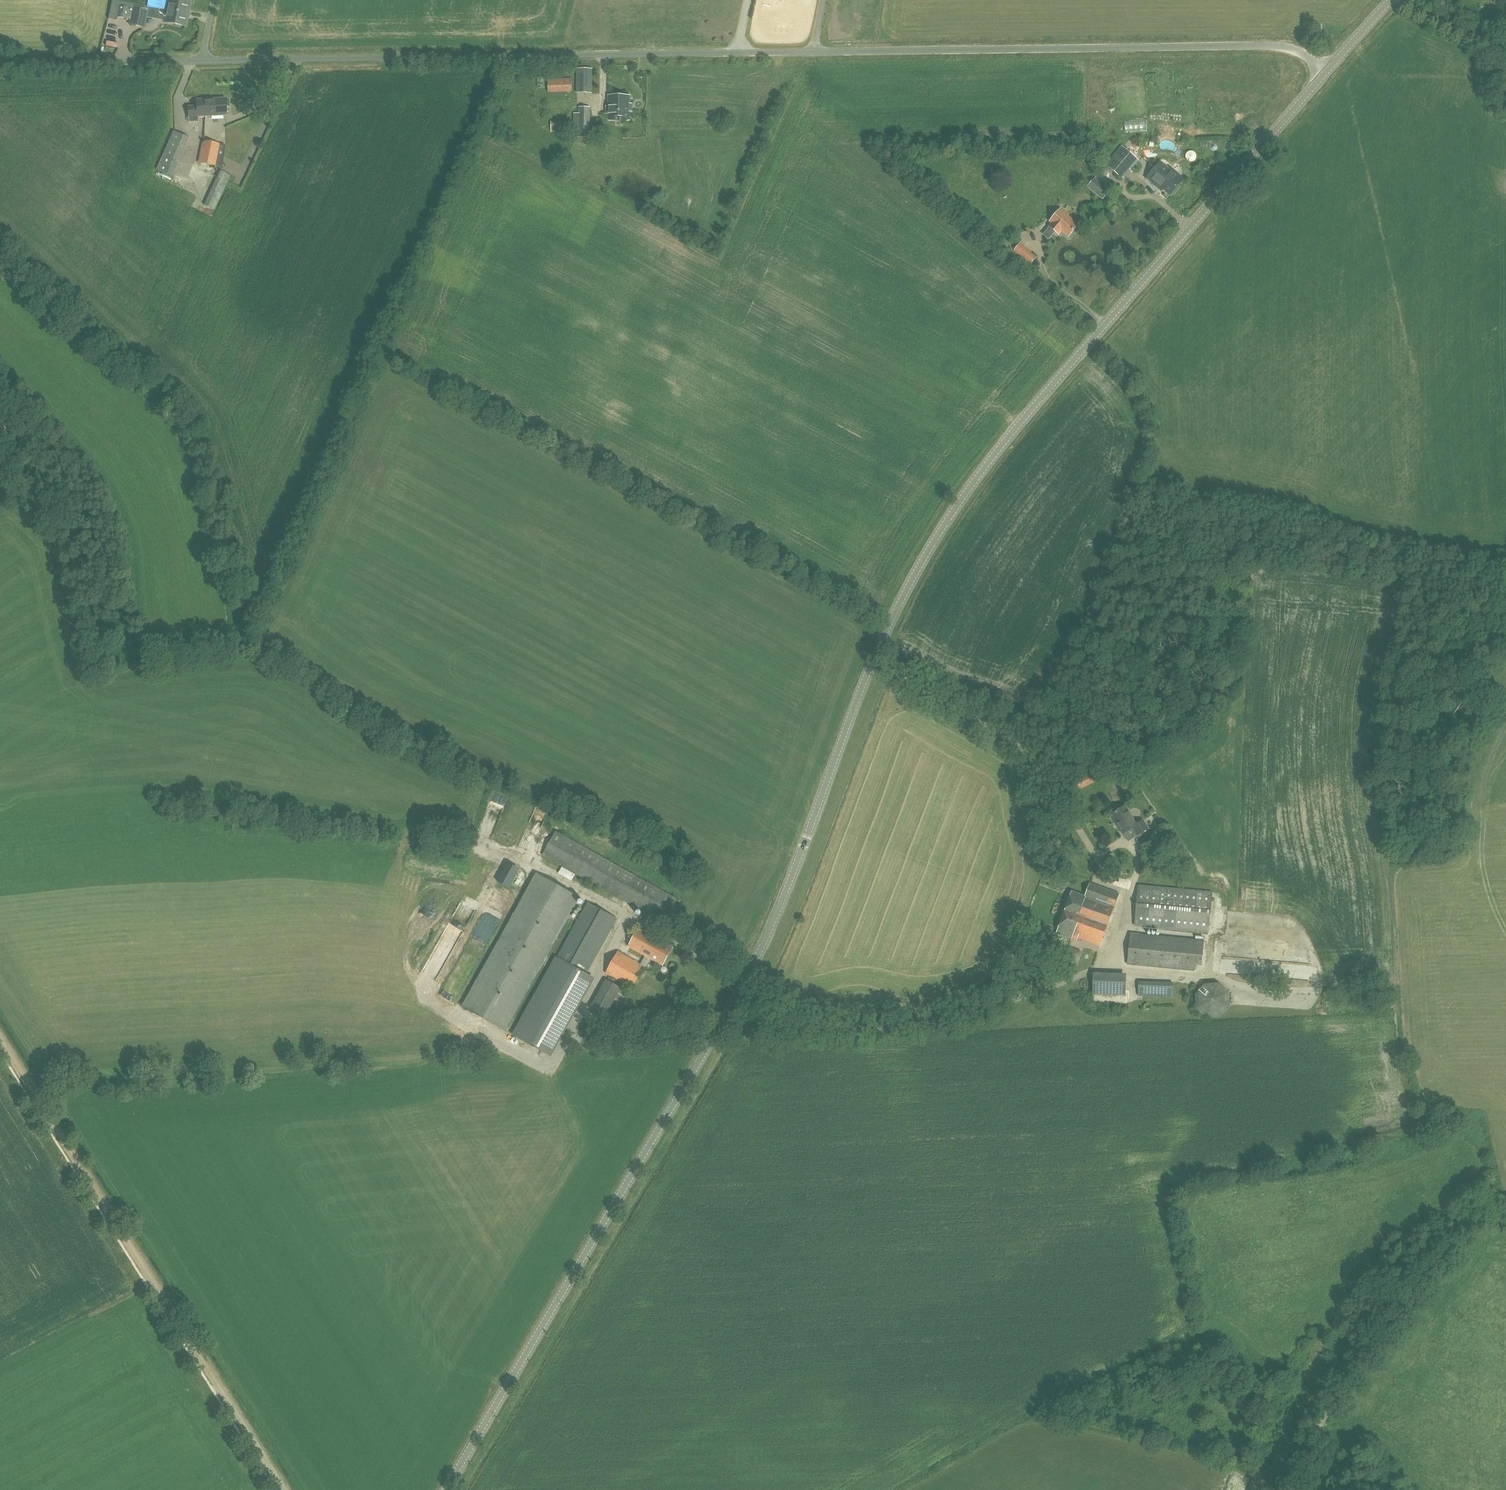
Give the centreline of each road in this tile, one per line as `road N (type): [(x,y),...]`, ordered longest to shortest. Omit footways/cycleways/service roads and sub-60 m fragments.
road 1 (tertiary): [(447,1489),(744,988),(874,664),(924,562),(1002,448),(1326,71)]
road 2 (unclassified): [(1326,71),(1276,46),(0,64)]
road 3 (track): [(0,1036),(282,1489)]

